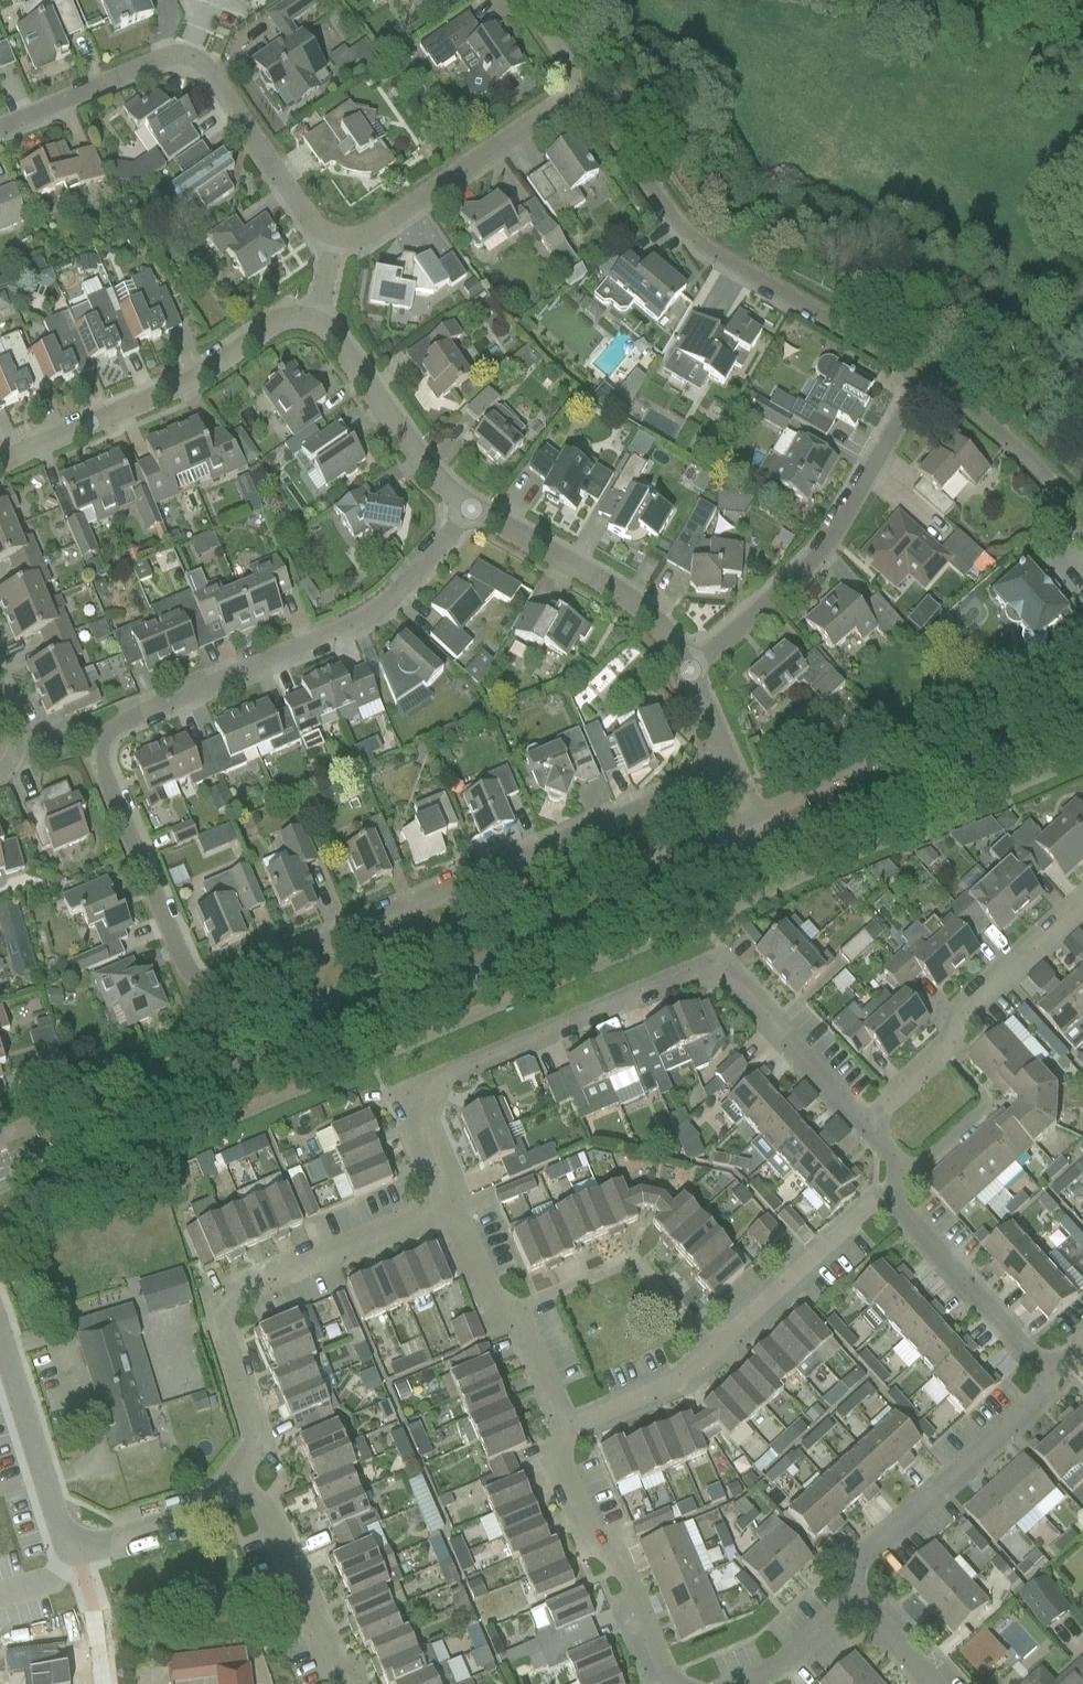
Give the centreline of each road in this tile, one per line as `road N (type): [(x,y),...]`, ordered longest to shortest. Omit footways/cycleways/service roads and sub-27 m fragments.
road 1 (residential): [(726,767),(241,977),(200,979),(184,964),(104,772),(103,739),(369,614),(473,508)]
road 2 (residential): [(332,238),(361,238),(551,108),(580,100),(597,108),(689,235),(895,353),(910,387)]
road 3 (tertiary): [(50,1155),(664,893)]
road 4 (residential): [(866,1126),(725,982),(681,975),(442,1070),(433,1105),(449,1201)]
road 5 (residential): [(449,1201),(222,1307),(218,1326),(261,1440),(235,1487)]
road 6 (residential): [(0,131),(176,56),(216,85),(312,223),(332,238)]
road 7 (residential): [(569,1425),(678,1382),(869,1205),(892,1195)]
road 8 (residential): [(910,387),(822,550),(687,675)]
road 9 (residential): [(320,318),(278,317),(187,379),(0,464)]
road 10 (residential): [(1082,896),(968,1001),(955,1043),(866,1126)]
road 11 (residential): [(862,1602),(857,1572),(1043,1398),(1046,1372)]
road 12 (residential): [(672,1683),(565,1465),(569,1425)]
road 13 (residential): [(687,675),(641,610),(473,508)]
road 14 (residential): [(569,1425),(517,1310),(489,1288),(449,1201)]
road 15 (residential): [(473,508),(408,447),(320,318)]
road 16 (tertiary): [(858,811),(1082,720)]
road 17 (residential): [(1046,1372),(892,1195)]
road 18 (residential): [(77,1551),(59,1530),(0,1337)]
road 19 (residential): [(348,1683),(274,1525),(235,1487)]
road 20 (residential): [(910,387),(941,387),(984,410),(1082,521)]
road 21 (residential): [(235,1487),(204,1514),(77,1551)]
road 22 (residential): [(749,1683),(862,1602)]

